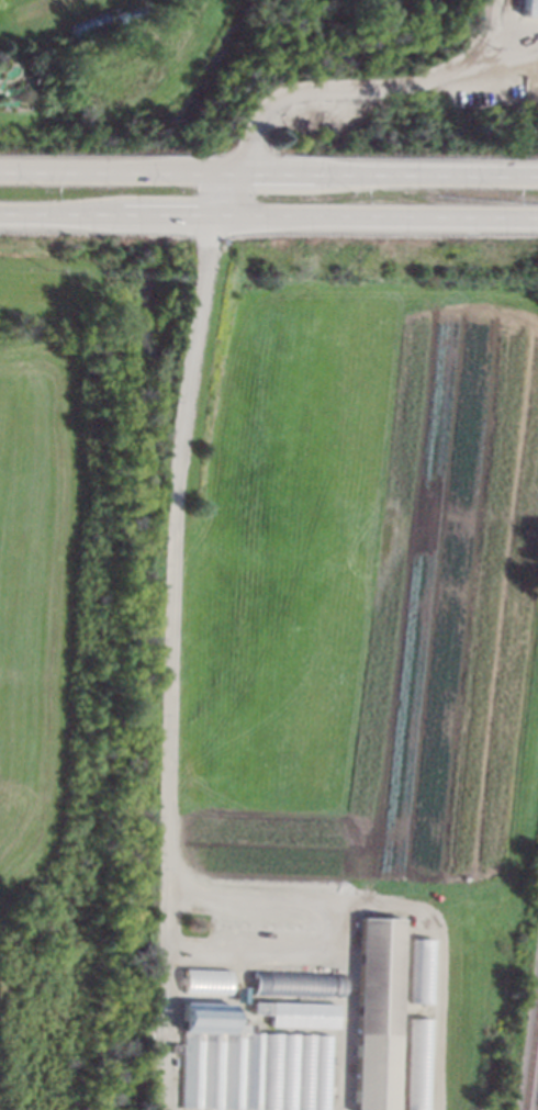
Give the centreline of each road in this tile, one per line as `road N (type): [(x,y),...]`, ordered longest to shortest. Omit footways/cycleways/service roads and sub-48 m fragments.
road 1 (secondary): [(537,175),(0,171)]
road 2 (secondary): [(0,219),(537,223)]

